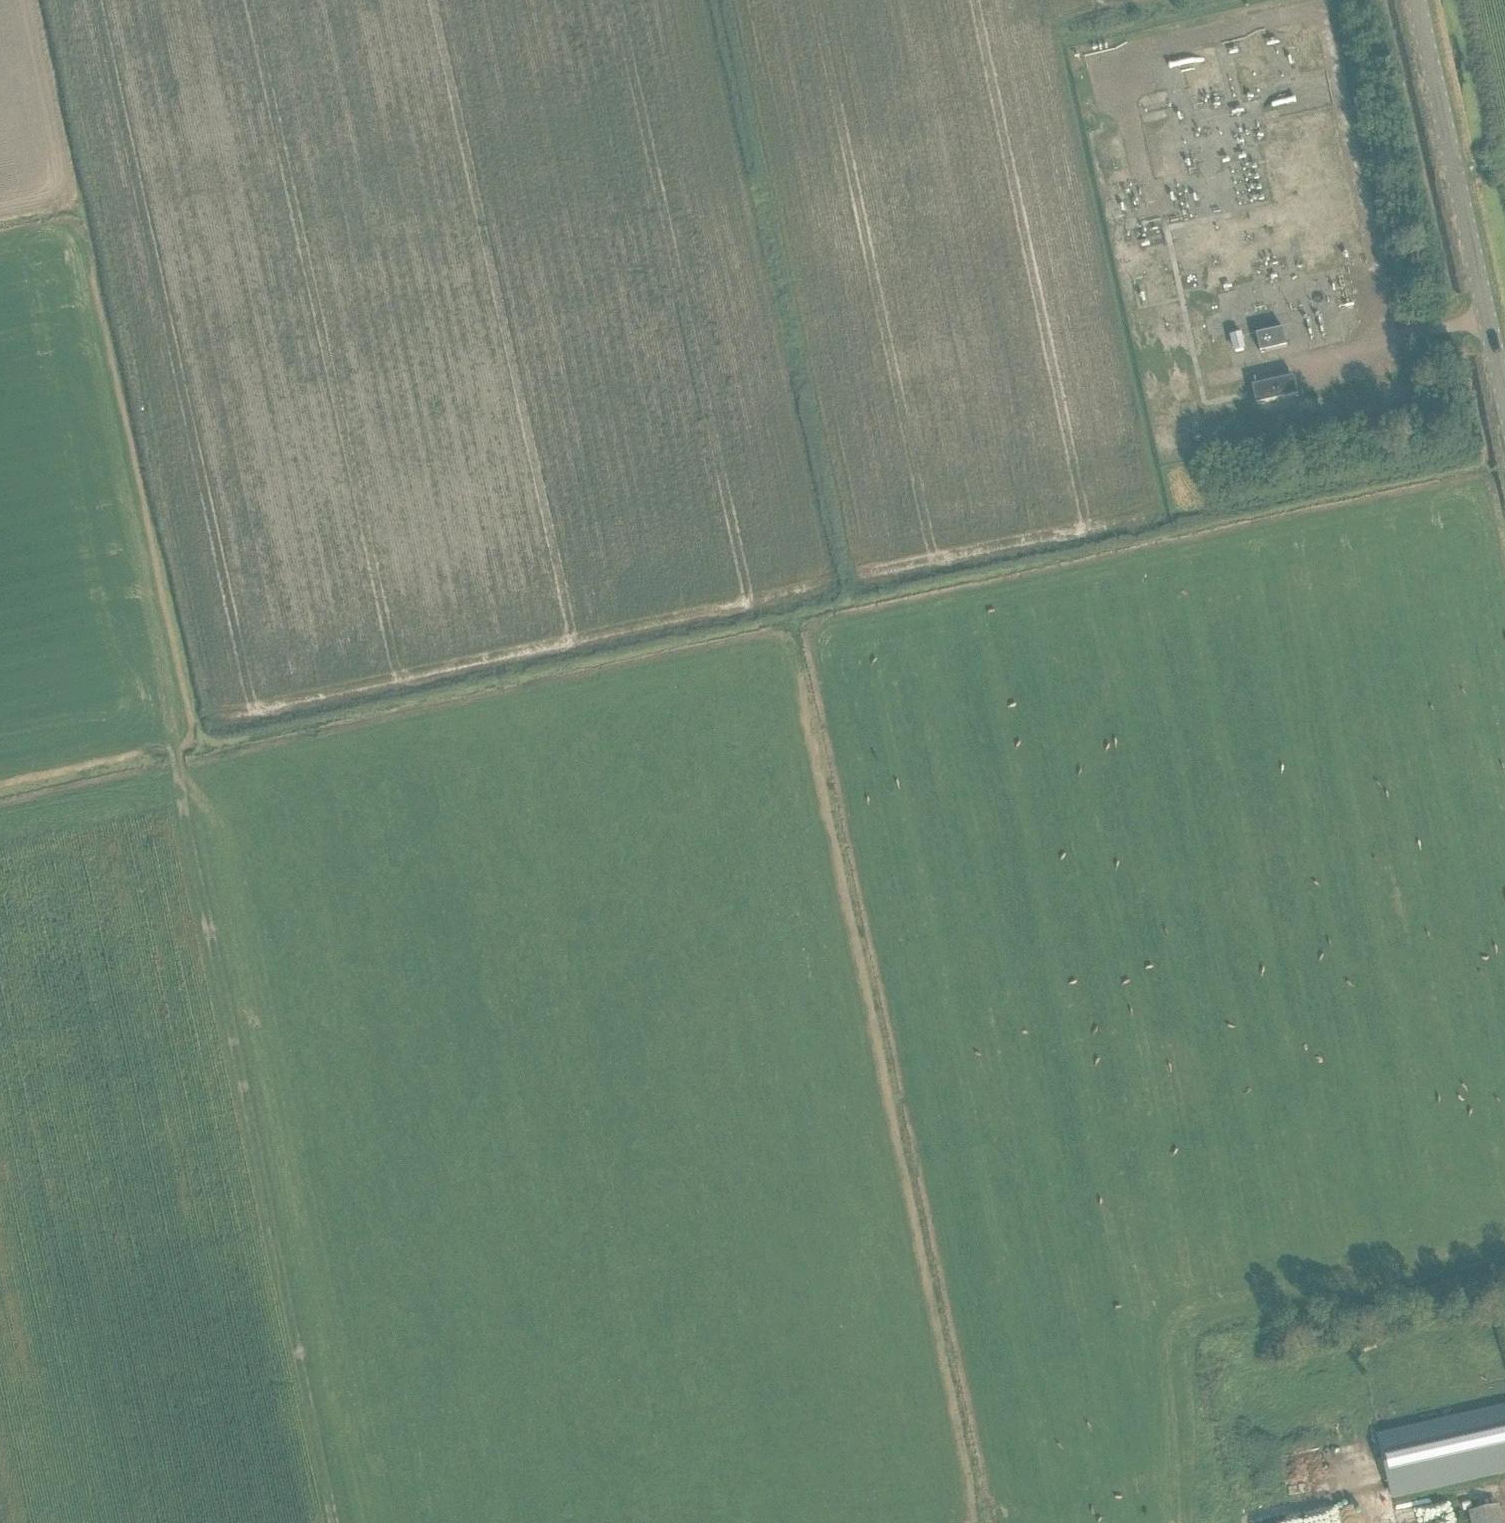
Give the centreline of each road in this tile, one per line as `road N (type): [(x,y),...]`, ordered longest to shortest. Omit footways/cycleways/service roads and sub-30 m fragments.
road 1 (tertiary): [(1504,378),(1421,0)]

